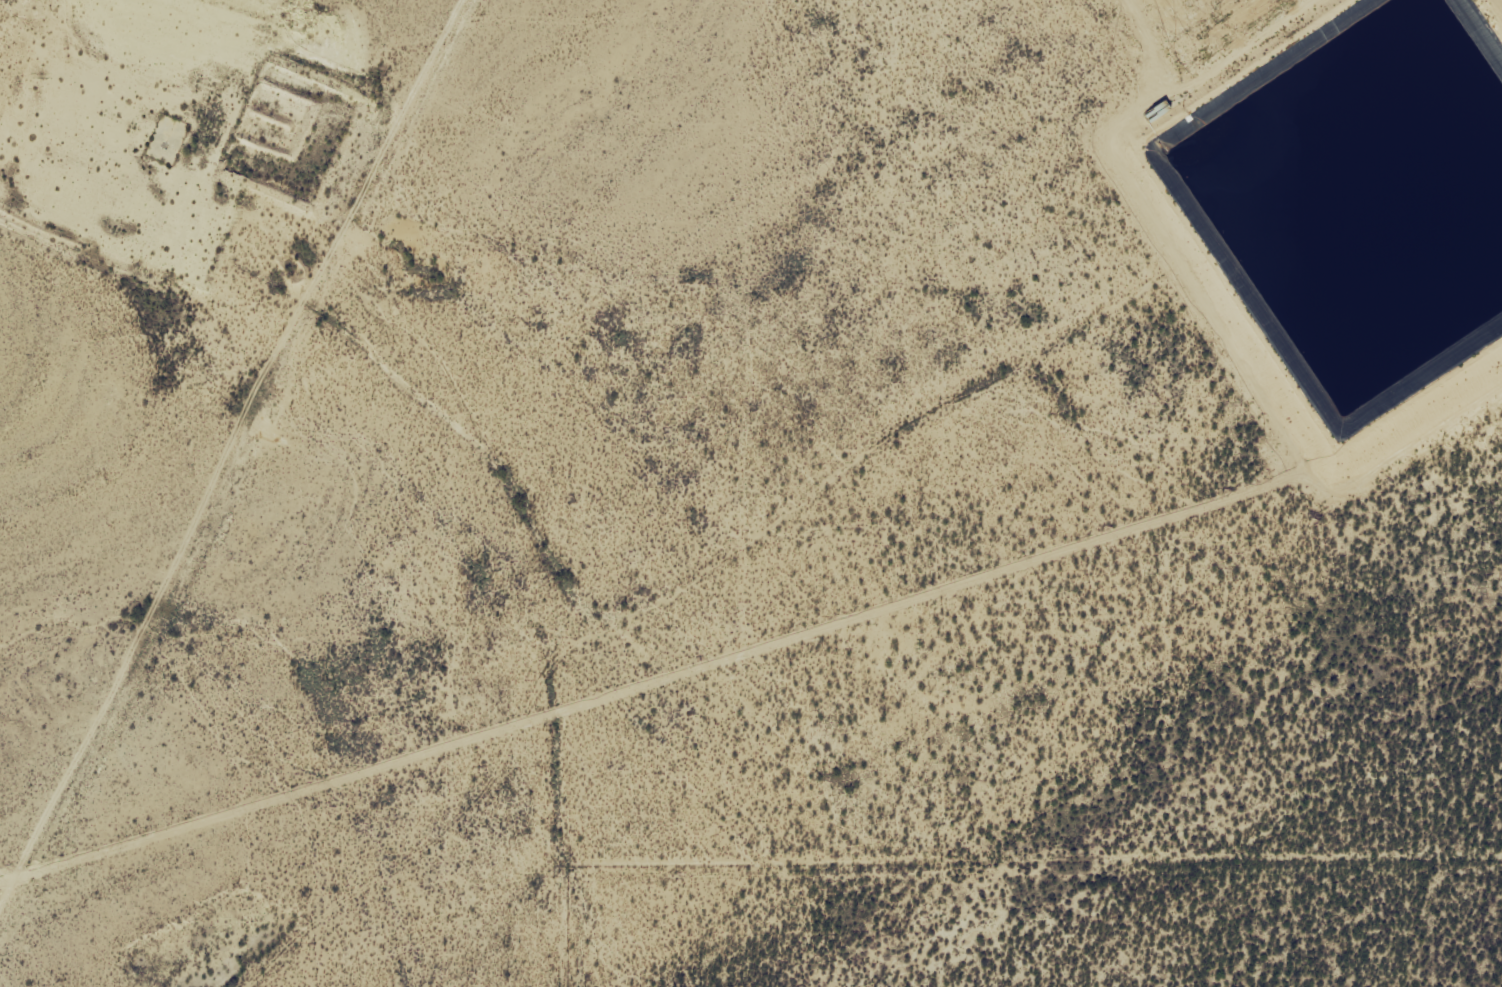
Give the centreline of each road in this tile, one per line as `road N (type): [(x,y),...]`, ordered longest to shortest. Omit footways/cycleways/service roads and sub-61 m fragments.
road 1 (track): [(442,0),(0,828)]

